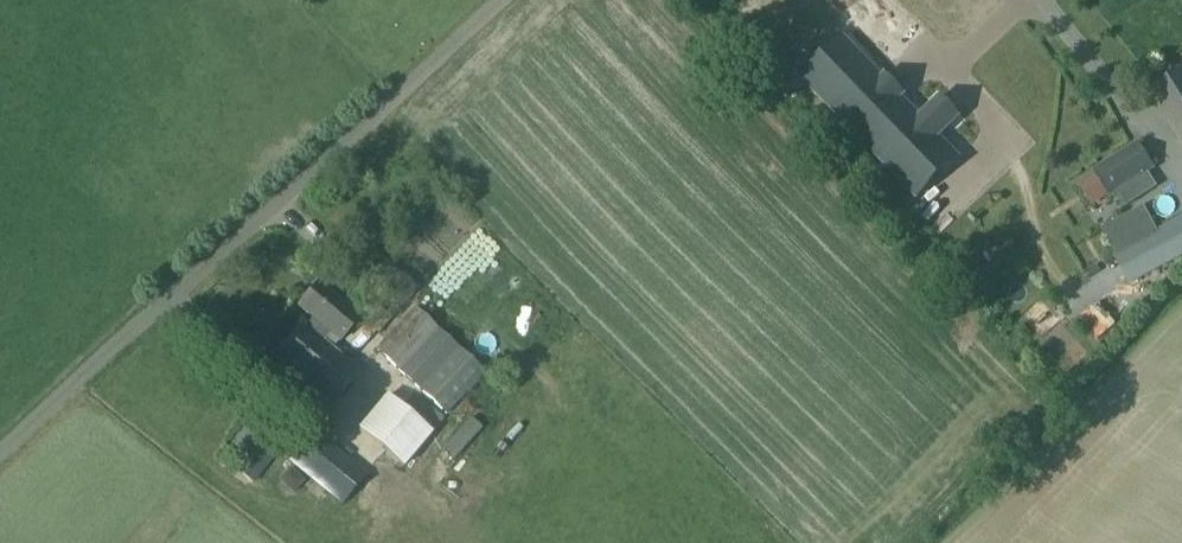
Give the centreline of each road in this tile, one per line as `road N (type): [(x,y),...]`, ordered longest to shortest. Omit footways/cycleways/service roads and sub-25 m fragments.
road 1 (unclassified): [(0,455),(500,0)]

